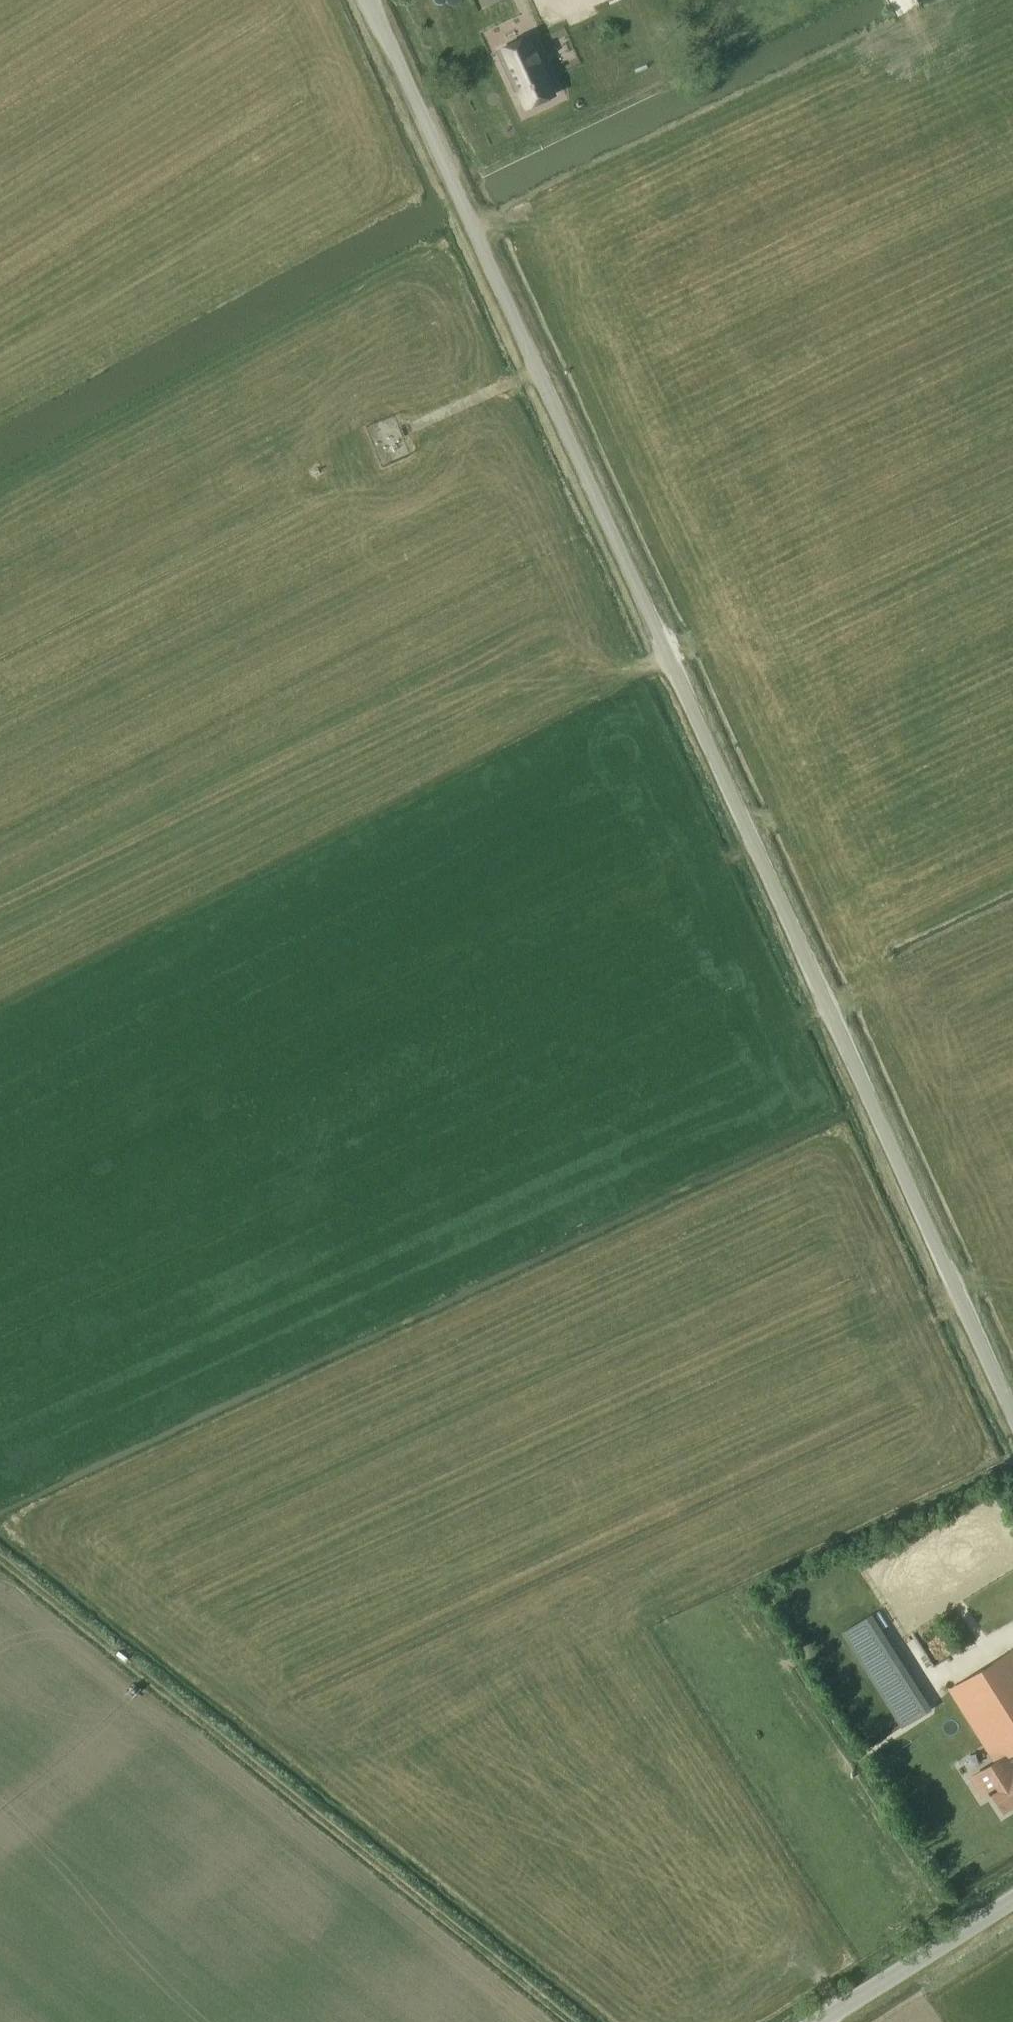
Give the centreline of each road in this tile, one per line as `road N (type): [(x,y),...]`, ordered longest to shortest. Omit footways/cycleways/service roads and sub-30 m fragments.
road 1 (unclassified): [(1012,1449),(362,0)]
road 2 (unclassified): [(818,2021),(1012,1898)]

